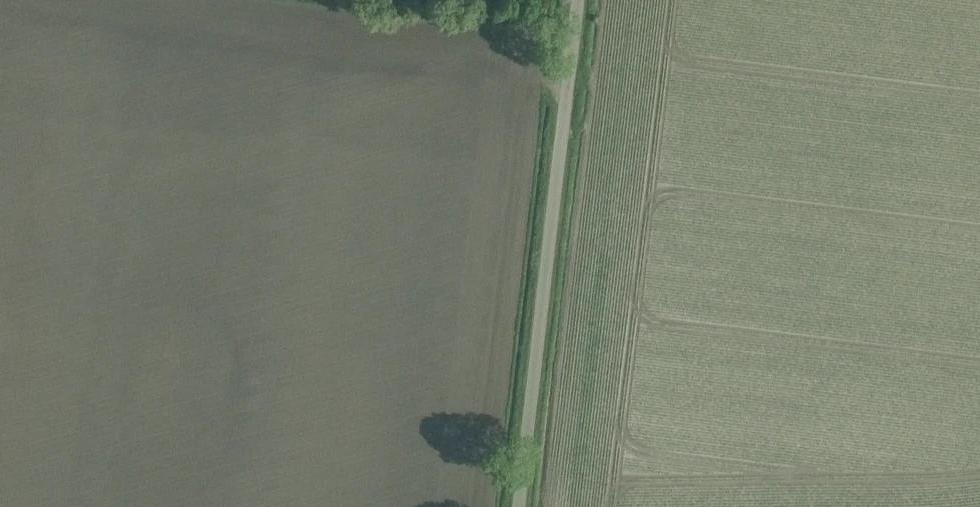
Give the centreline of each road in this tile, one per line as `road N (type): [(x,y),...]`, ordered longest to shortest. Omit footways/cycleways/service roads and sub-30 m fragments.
road 1 (unclassified): [(519,506),(577,0)]

